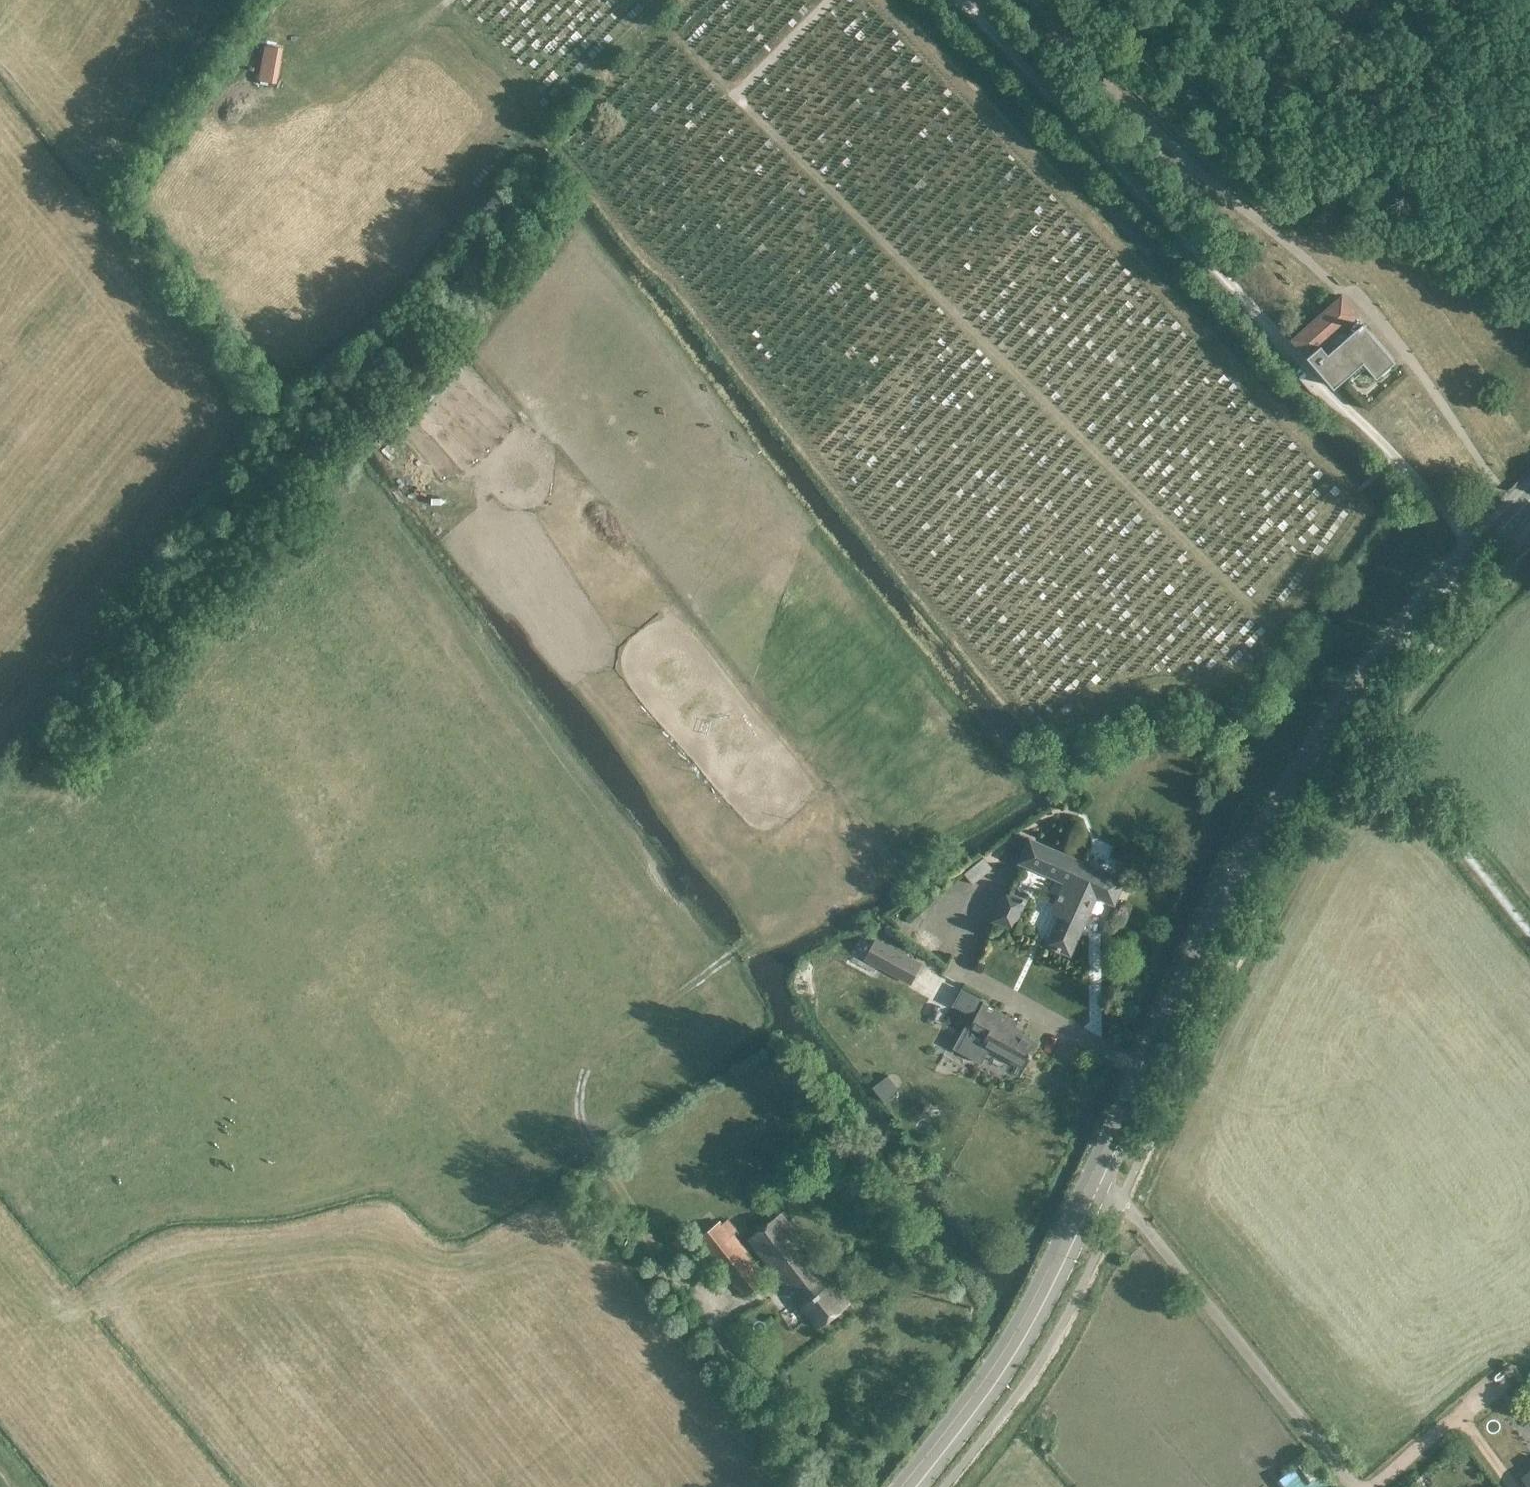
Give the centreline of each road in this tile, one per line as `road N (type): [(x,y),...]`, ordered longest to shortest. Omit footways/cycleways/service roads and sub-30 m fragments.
road 1 (tertiary): [(920,1486),(1058,1295),(1234,904),(1336,736),(1394,652),(1529,499)]

